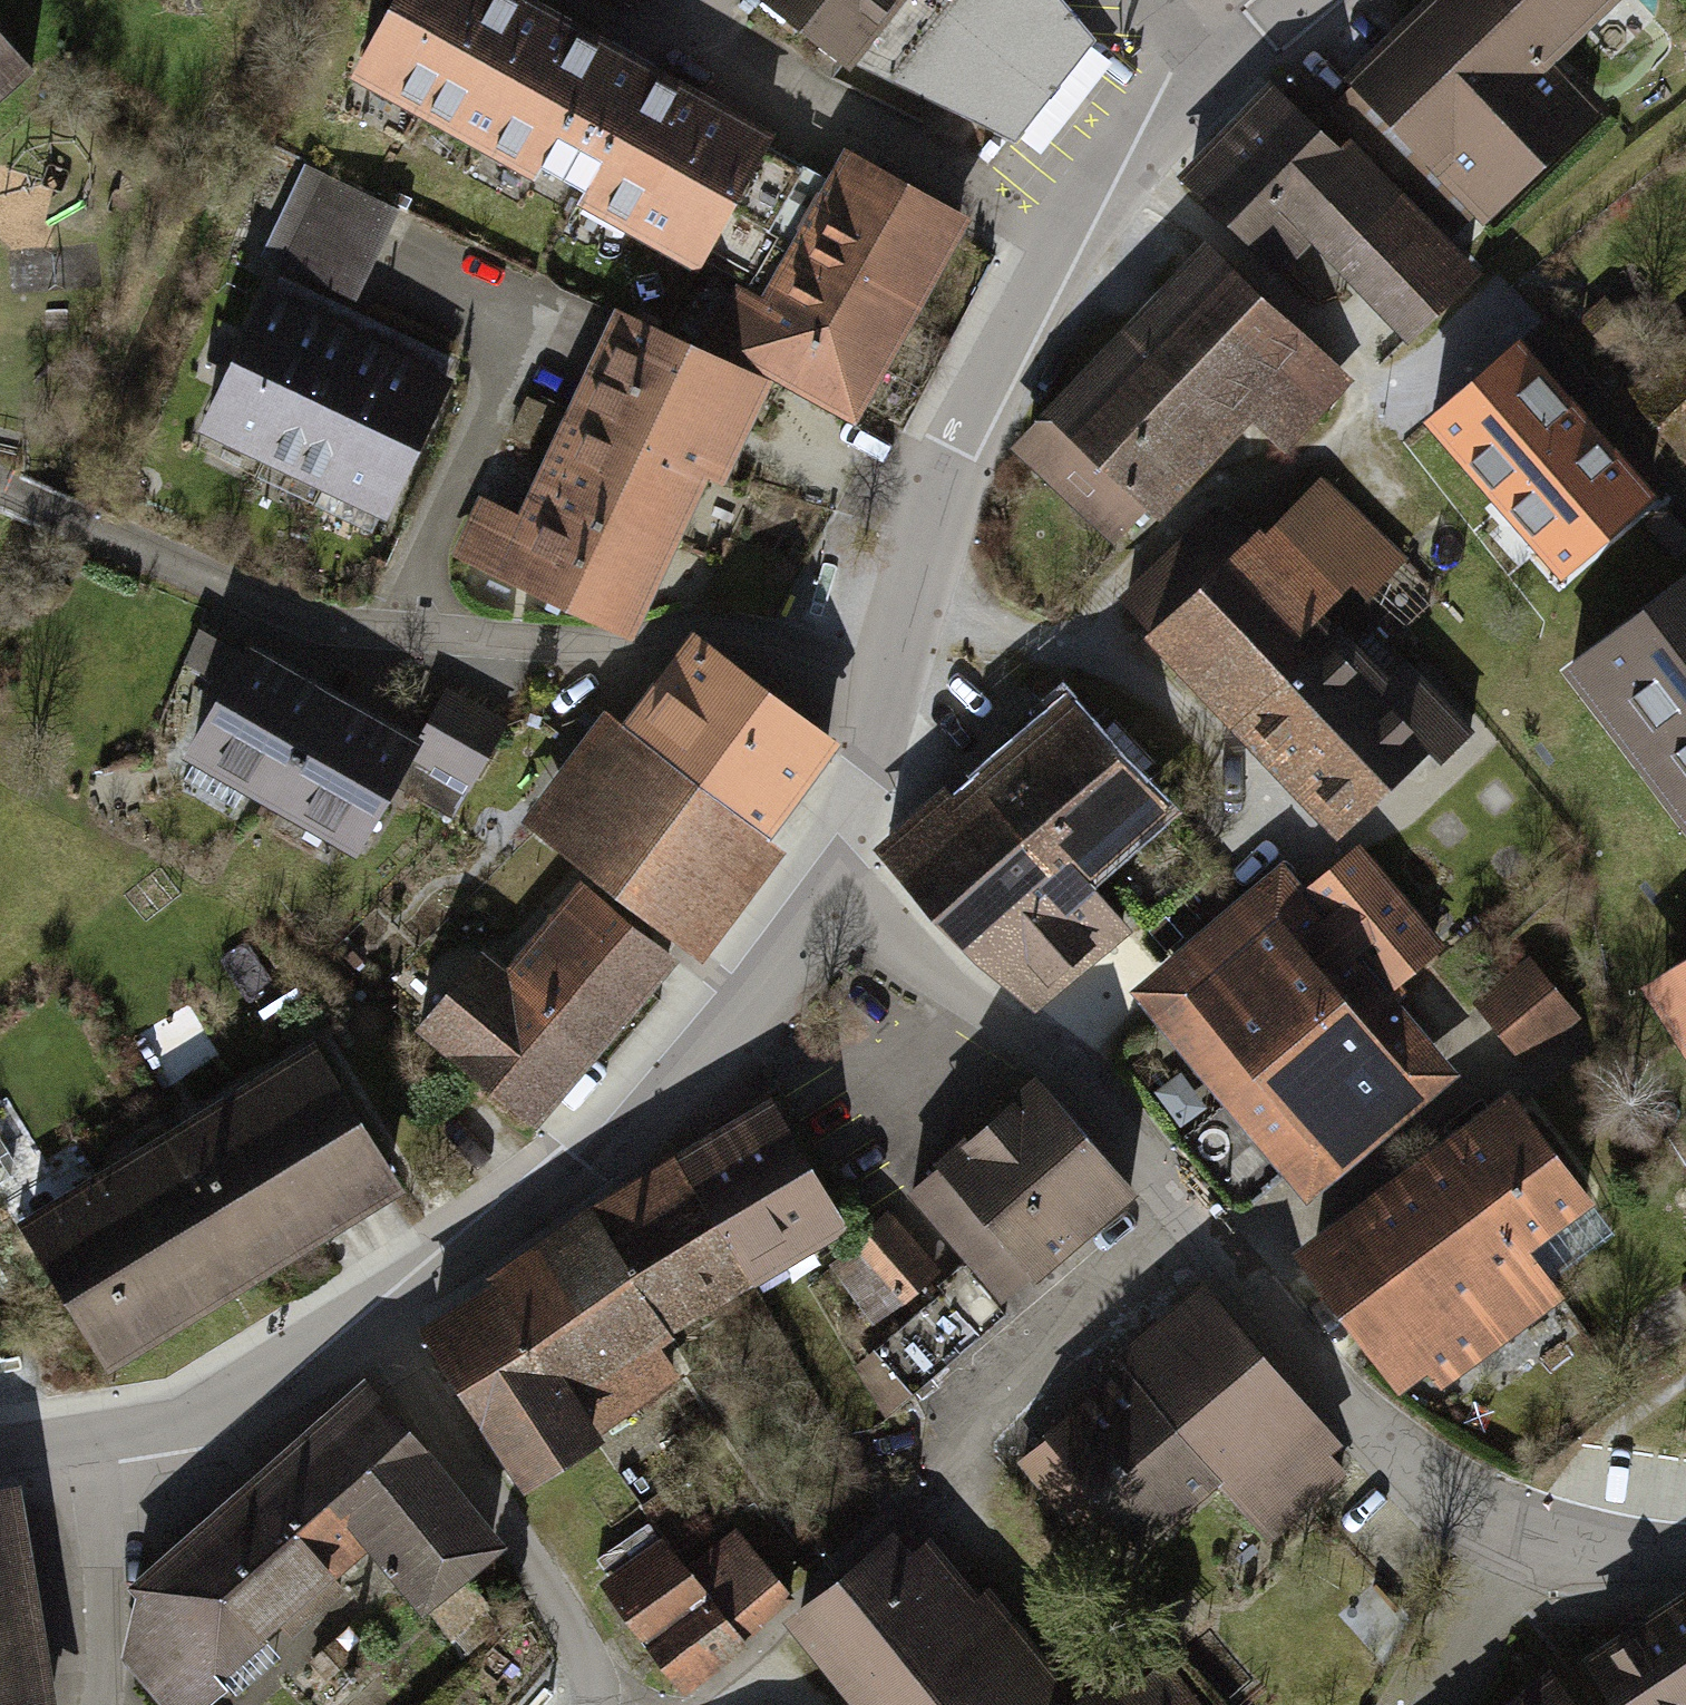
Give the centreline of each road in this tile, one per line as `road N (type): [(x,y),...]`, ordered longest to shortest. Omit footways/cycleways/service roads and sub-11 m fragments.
road 1 (residential): [(1685,1559),(1545,1550),(1415,1482),(1196,1201),(836,873)]
road 2 (residential): [(883,690),(695,624),(624,644),(576,646),(319,622),(0,485)]
road 3 (tertiary): [(883,690),(953,446),(1050,253),(1119,159),(1209,74)]
road 4 (tertiary): [(381,1317),(584,1158),(731,1024),(836,873)]
road 5 (residential): [(381,1317),(541,1531),(586,1653),(594,1704)]
road 6 (tertiary): [(82,1446),(184,1426),(304,1374),(381,1317)]
road 7 (residential): [(82,1446),(107,1619),(96,1704)]
road 8 (tertiary): [(836,873),(883,690)]

